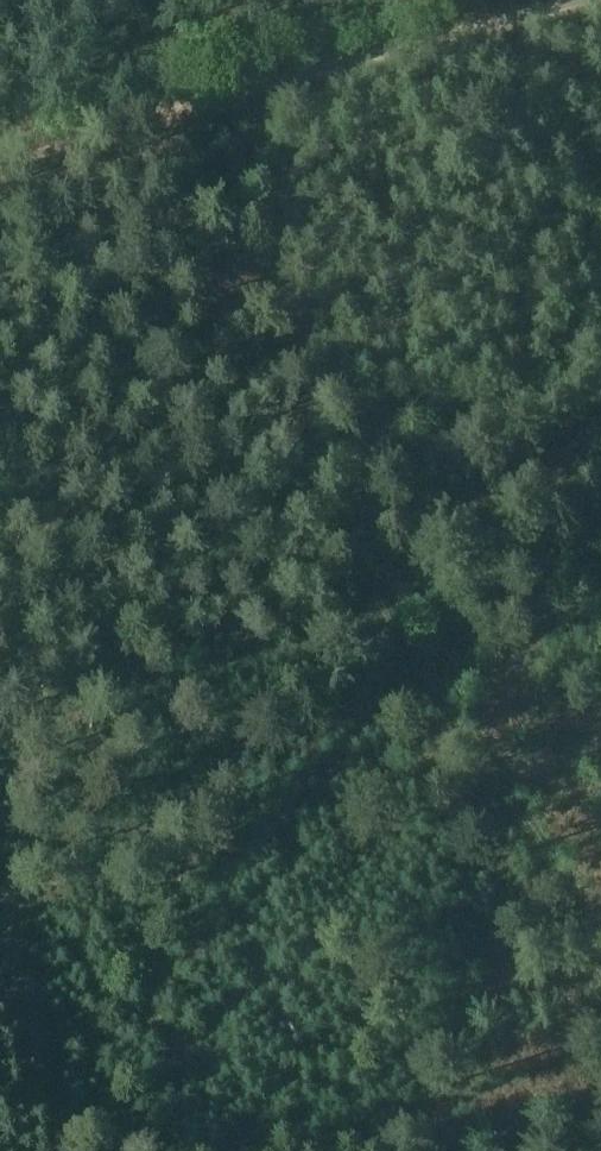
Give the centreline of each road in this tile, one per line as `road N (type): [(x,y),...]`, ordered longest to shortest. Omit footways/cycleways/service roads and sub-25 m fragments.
road 1 (track): [(600,953),(181,252),(144,115)]
road 2 (track): [(0,162),(284,69),(539,0)]

